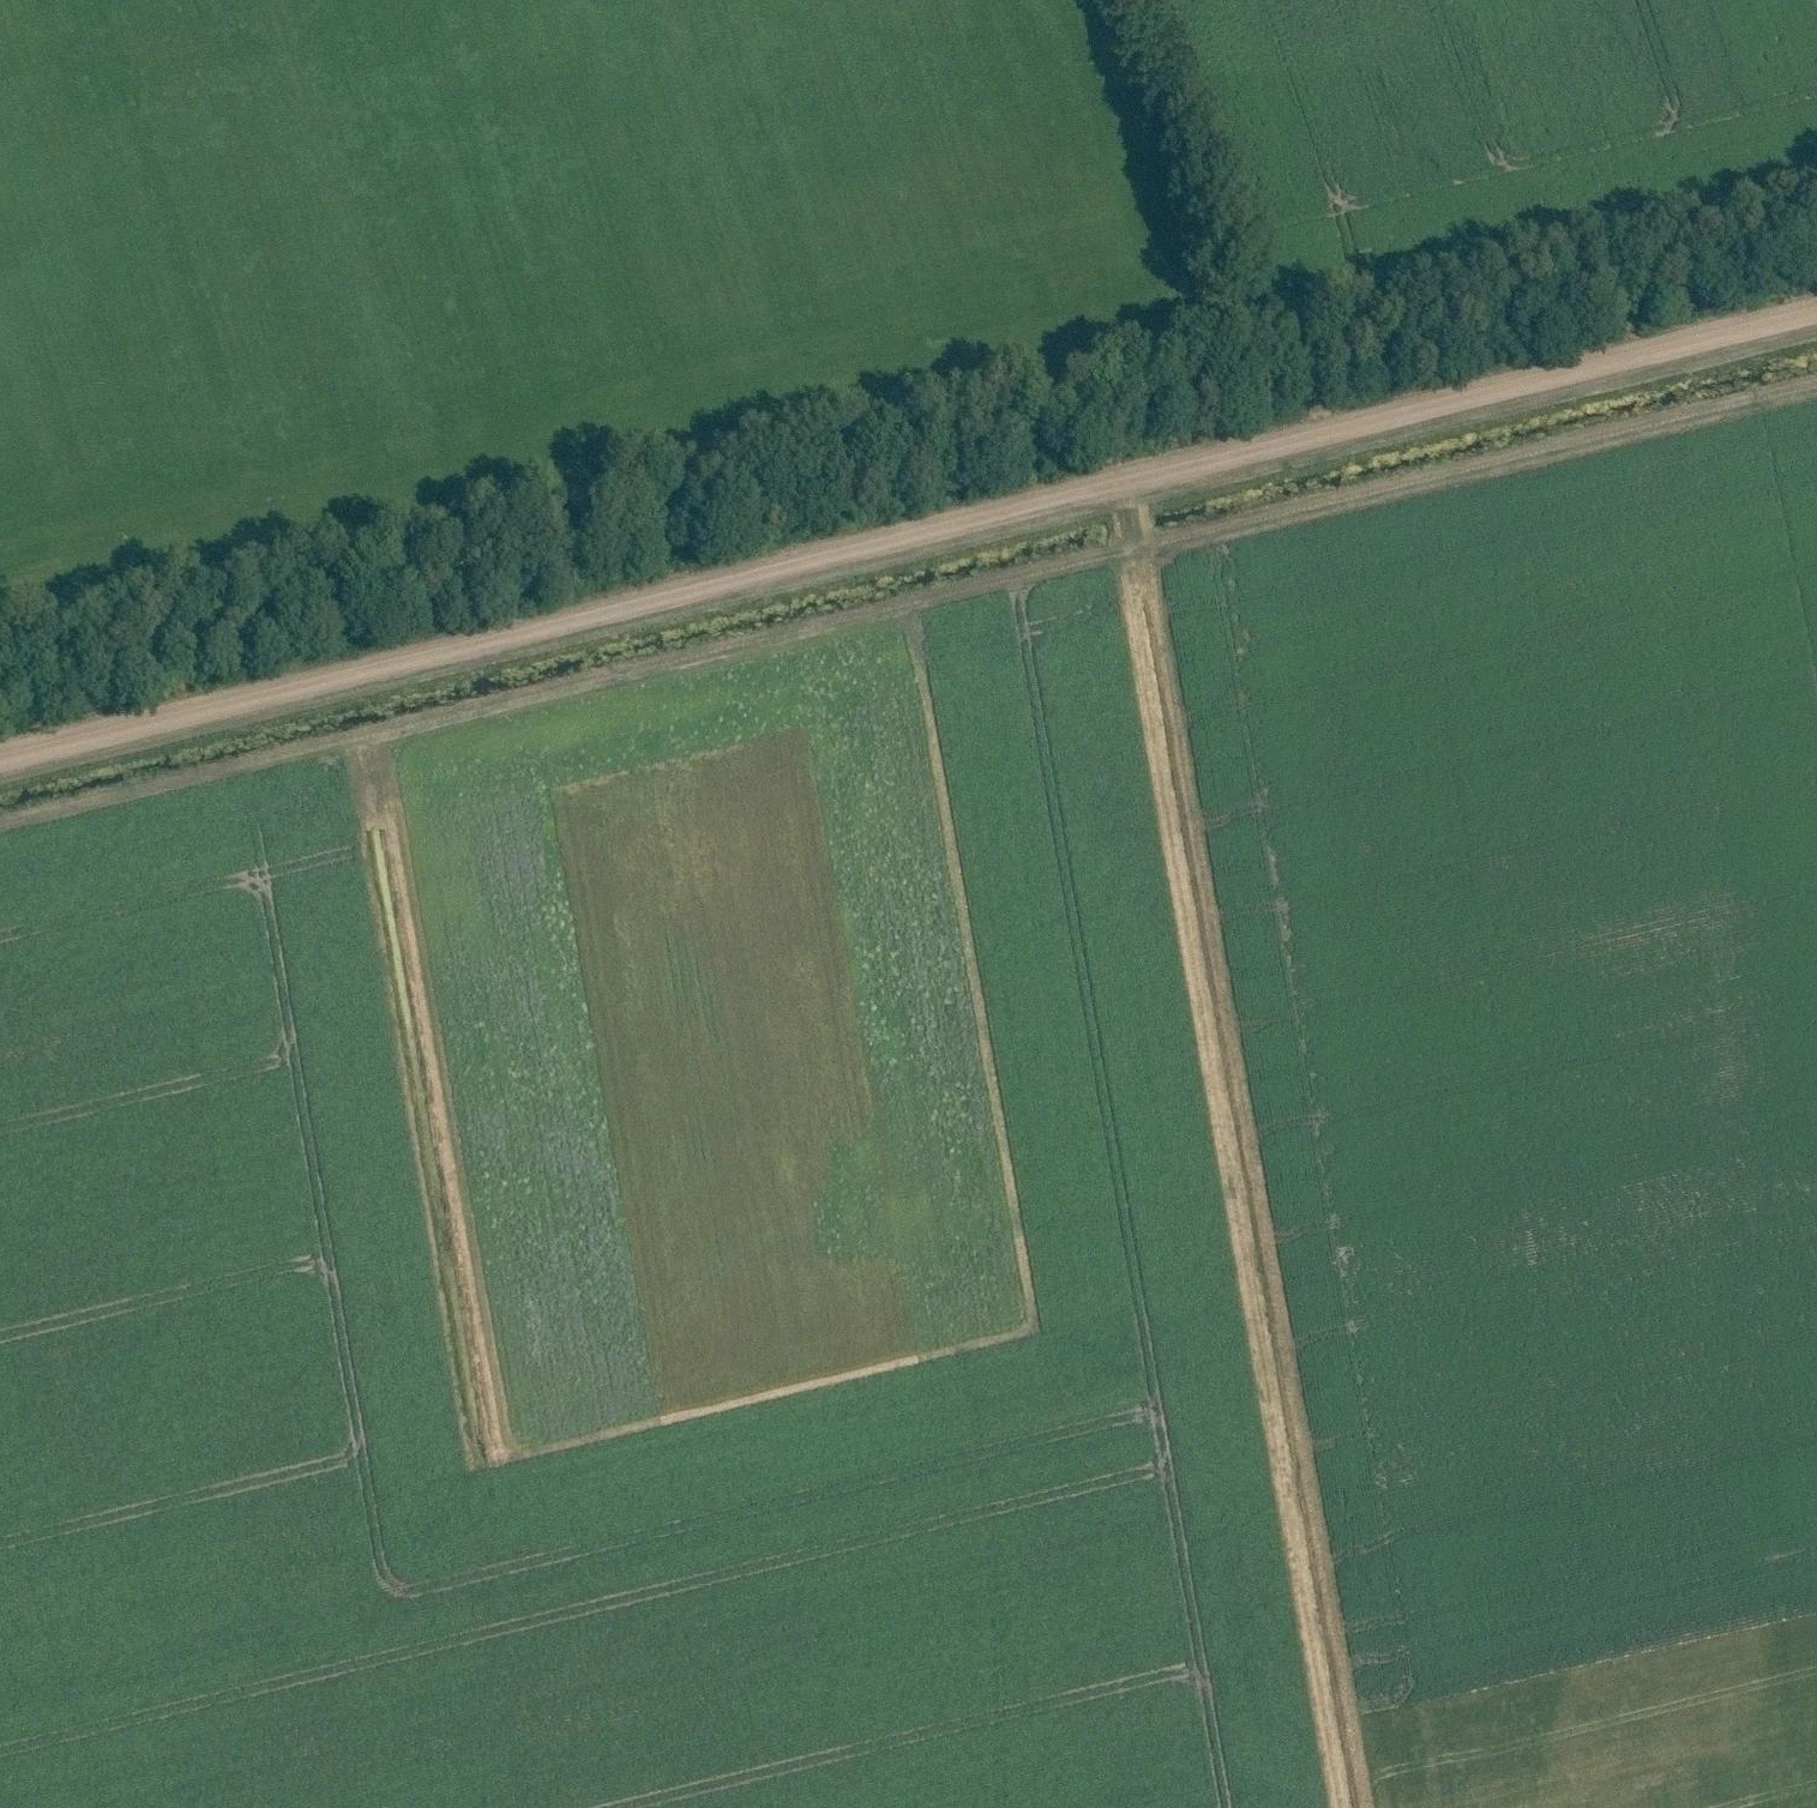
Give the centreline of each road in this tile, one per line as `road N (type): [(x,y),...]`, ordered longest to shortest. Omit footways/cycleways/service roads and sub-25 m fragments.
road 1 (track): [(0,756),(1816,306)]

